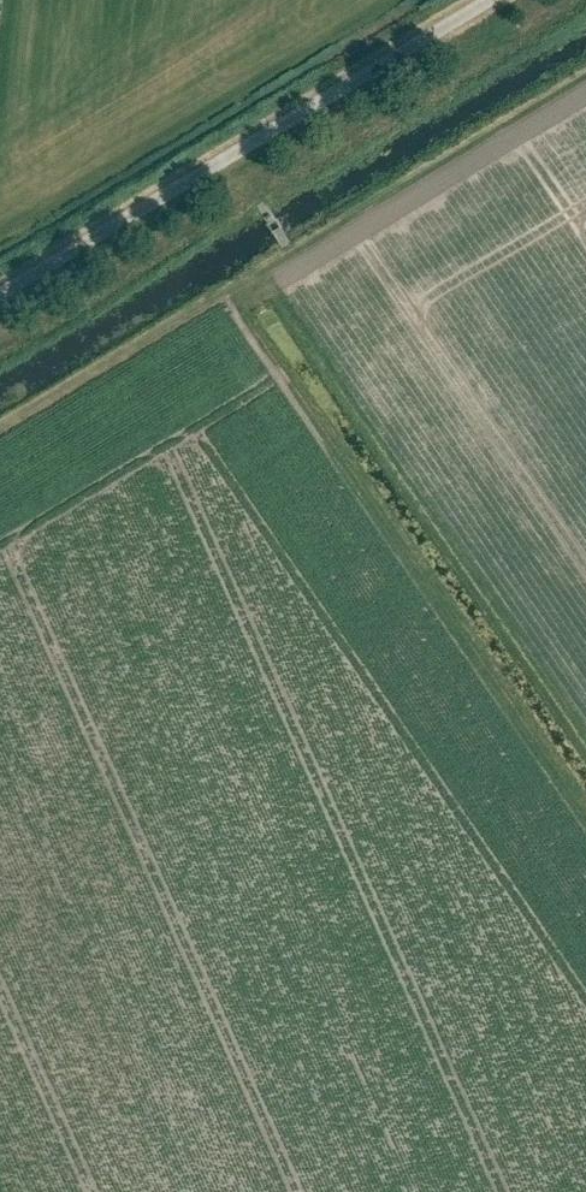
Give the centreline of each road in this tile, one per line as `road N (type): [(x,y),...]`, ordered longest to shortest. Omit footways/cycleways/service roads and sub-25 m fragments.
road 1 (unclassified): [(0,296),(494,0)]

